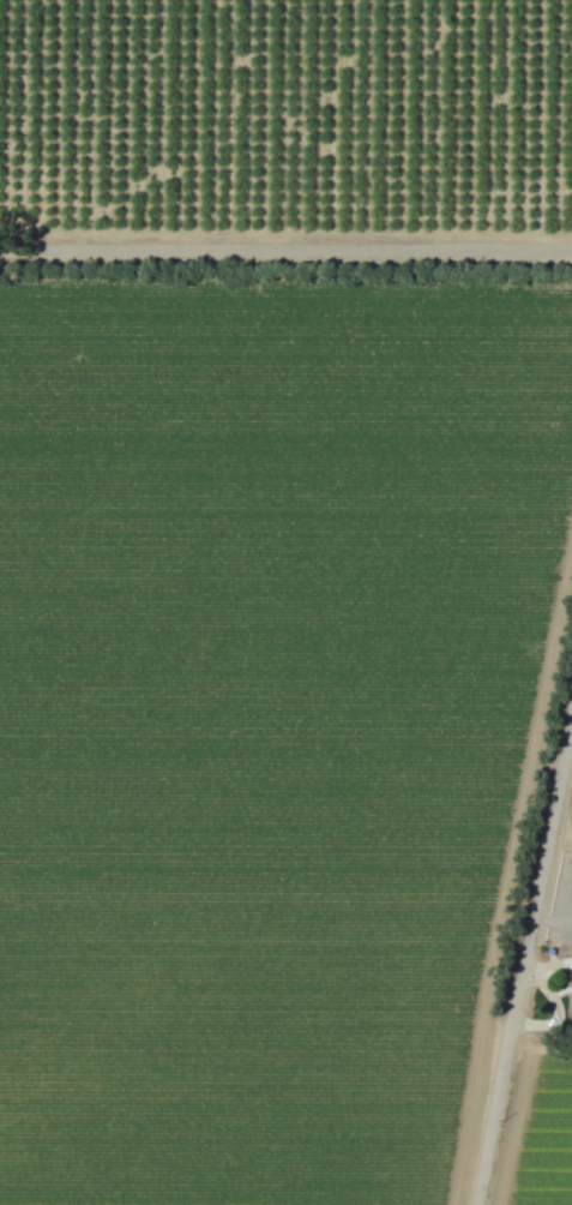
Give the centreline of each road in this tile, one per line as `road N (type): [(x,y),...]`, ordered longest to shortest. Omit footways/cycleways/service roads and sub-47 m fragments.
road 1 (residential): [(571,264),(0,257)]
road 2 (residential): [(571,781),(479,1204)]

